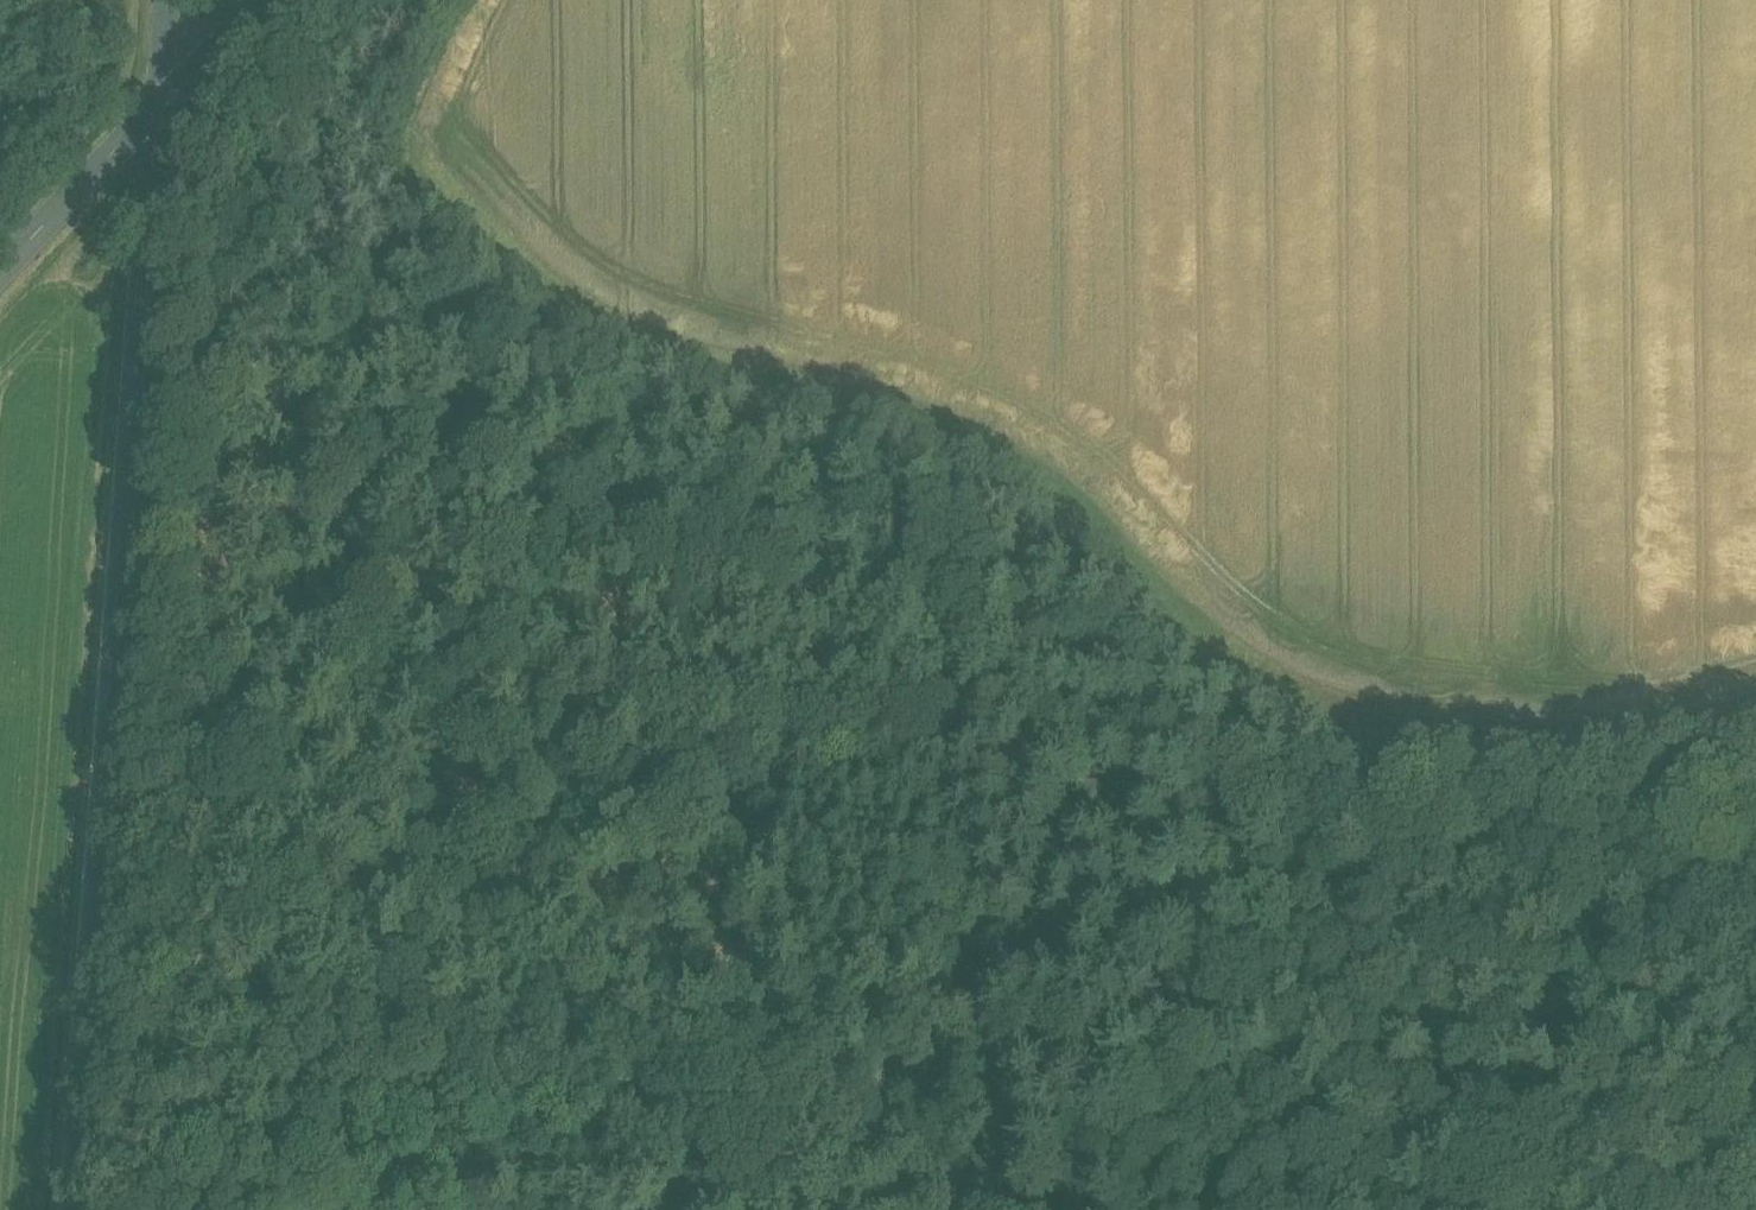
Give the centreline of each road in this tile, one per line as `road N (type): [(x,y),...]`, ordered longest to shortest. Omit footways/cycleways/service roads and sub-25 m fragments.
road 1 (unclassified): [(74,1209),(159,118)]
road 2 (secondary): [(0,279),(159,118)]
road 3 (secondary): [(159,118),(284,0)]

